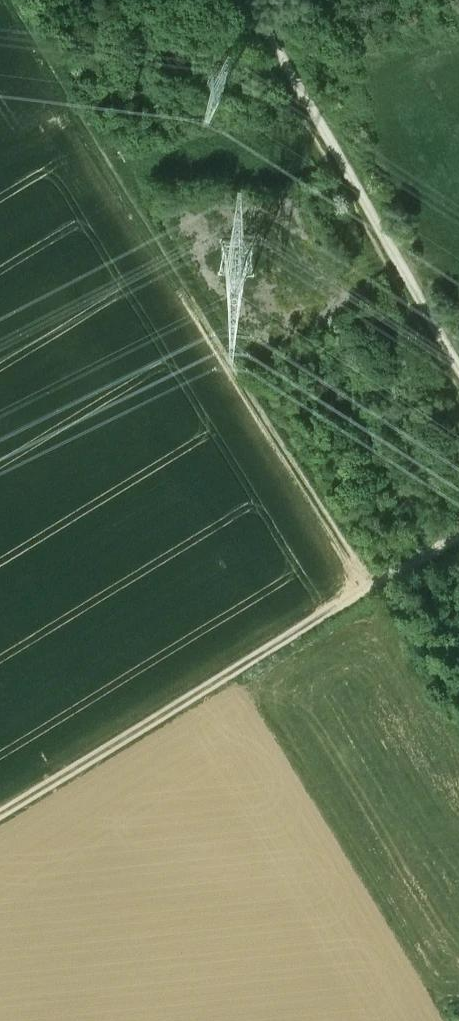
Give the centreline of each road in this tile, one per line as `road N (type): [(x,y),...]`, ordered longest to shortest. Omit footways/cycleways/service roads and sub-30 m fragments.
road 1 (track): [(368,583),(144,233),(114,165),(12,0)]
road 2 (track): [(0,806),(368,583)]
road 3 (track): [(458,365),(251,0)]

